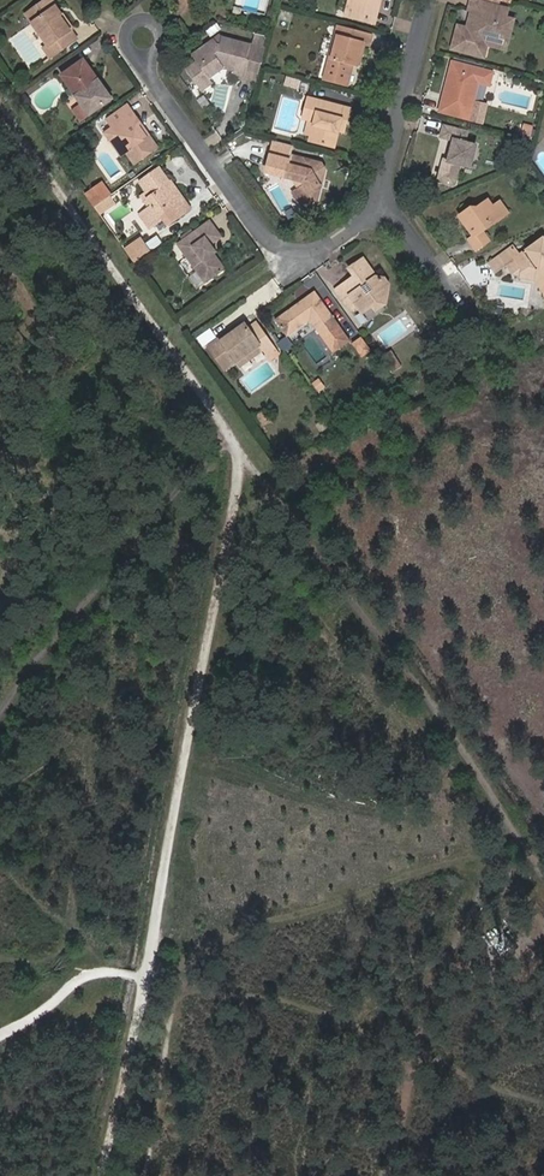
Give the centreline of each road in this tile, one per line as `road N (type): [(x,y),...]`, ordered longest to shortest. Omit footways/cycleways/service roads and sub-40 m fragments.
road 1 (track): [(0,105),(543,867)]
road 2 (residential): [(387,190),(361,225),(316,252),(289,253),(266,241),(144,61)]
road 3 (residential): [(387,190),(430,0)]
road 4 (residential): [(493,333),(387,190)]

